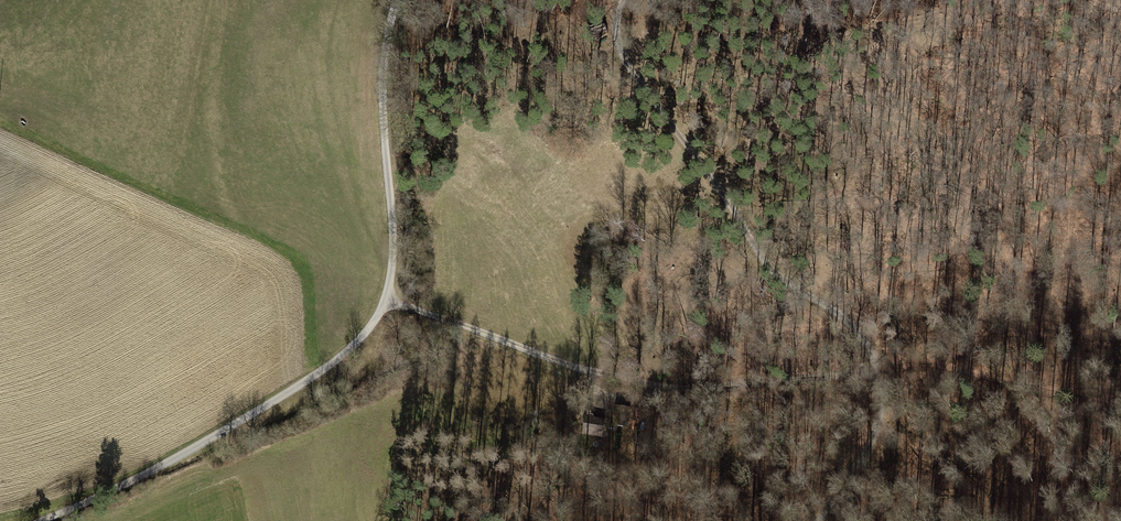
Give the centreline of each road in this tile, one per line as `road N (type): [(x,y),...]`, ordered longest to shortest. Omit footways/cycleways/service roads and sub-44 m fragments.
road 1 (unclassified): [(397,0),(382,88),(391,278),(369,328),(345,355),(177,457),(36,520)]
road 2 (track): [(880,371),(663,390),(573,368),(386,300)]
road 3 (track): [(880,371),(837,313),(758,254),(619,47),(622,0)]
road 4 (track): [(0,119),(233,226)]
road 5 (track): [(880,371),(888,403),(854,490),(826,520)]

